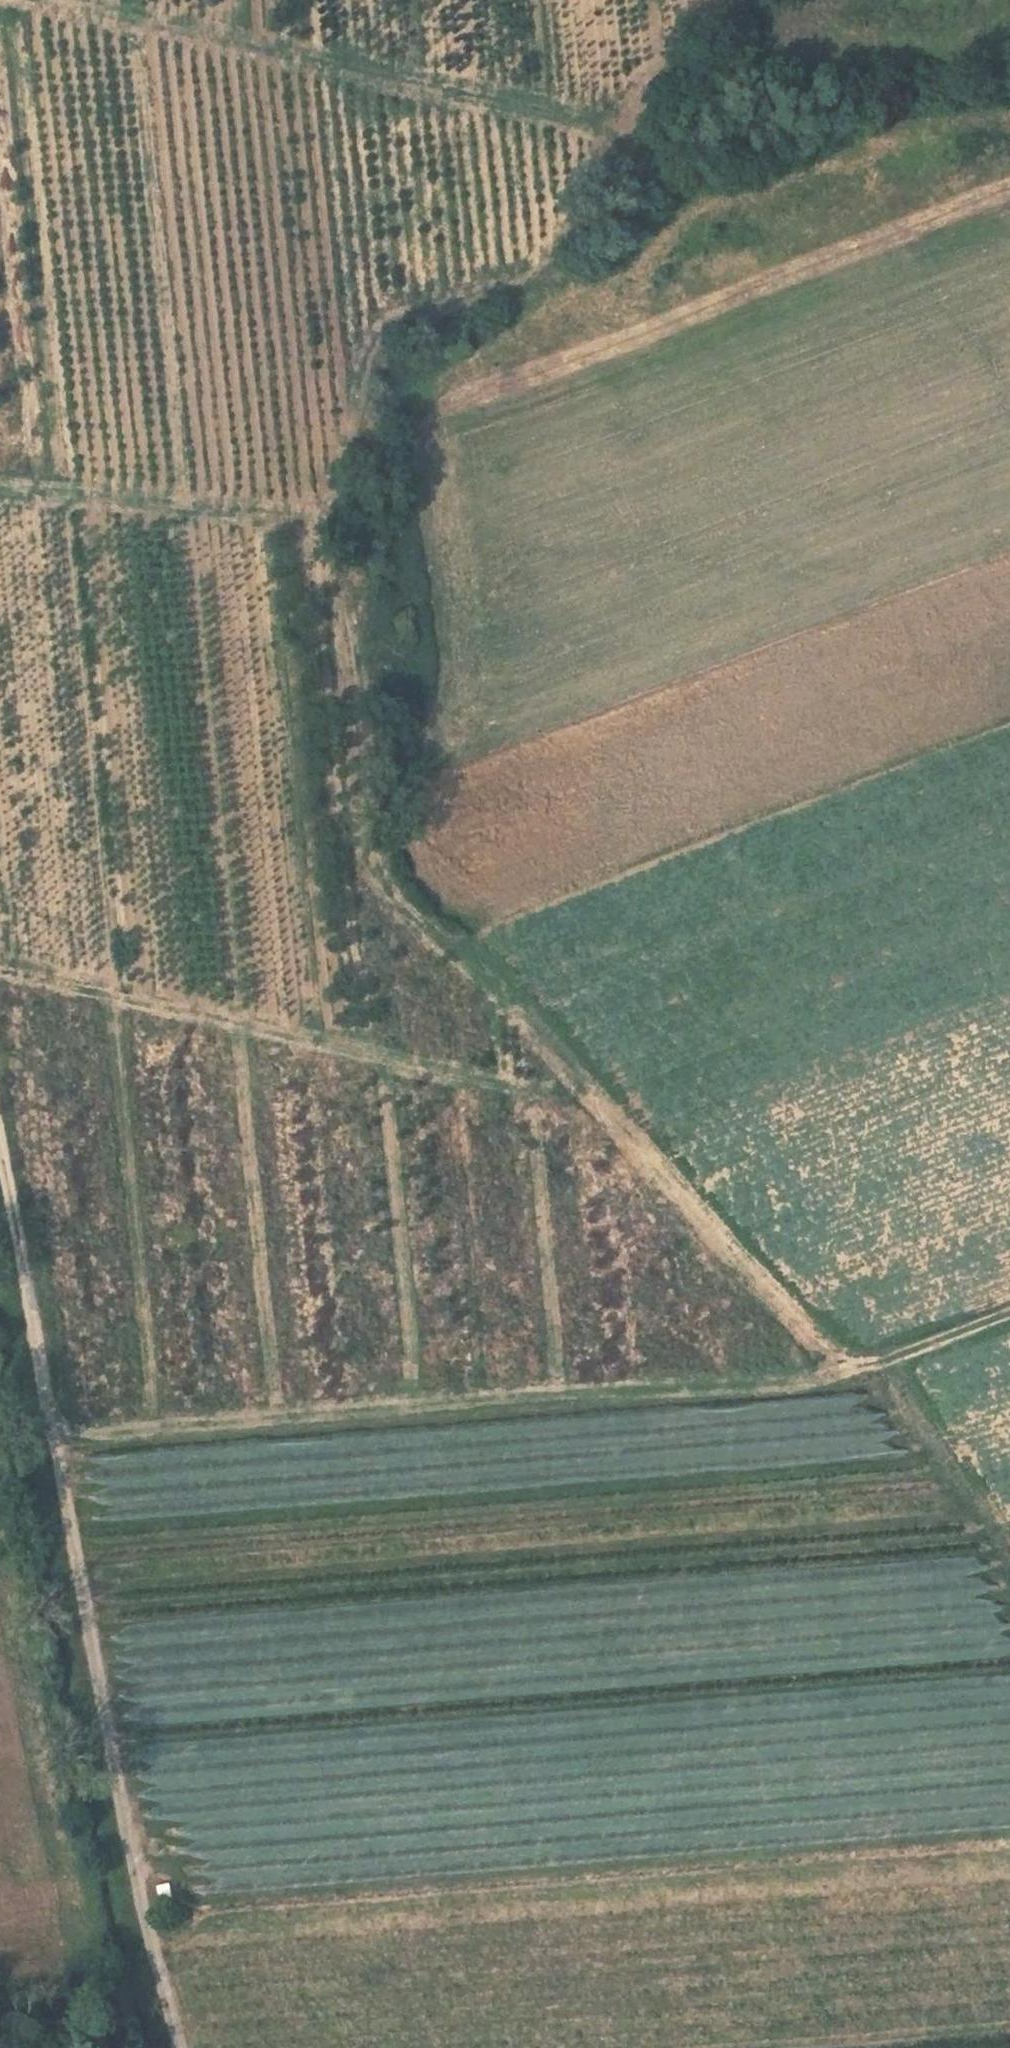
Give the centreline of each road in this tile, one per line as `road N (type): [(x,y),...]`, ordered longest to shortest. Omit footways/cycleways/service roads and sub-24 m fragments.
road 1 (track): [(179,2047),(104,1705),(0,1156)]
road 2 (track): [(872,1366),(1009,1313)]

